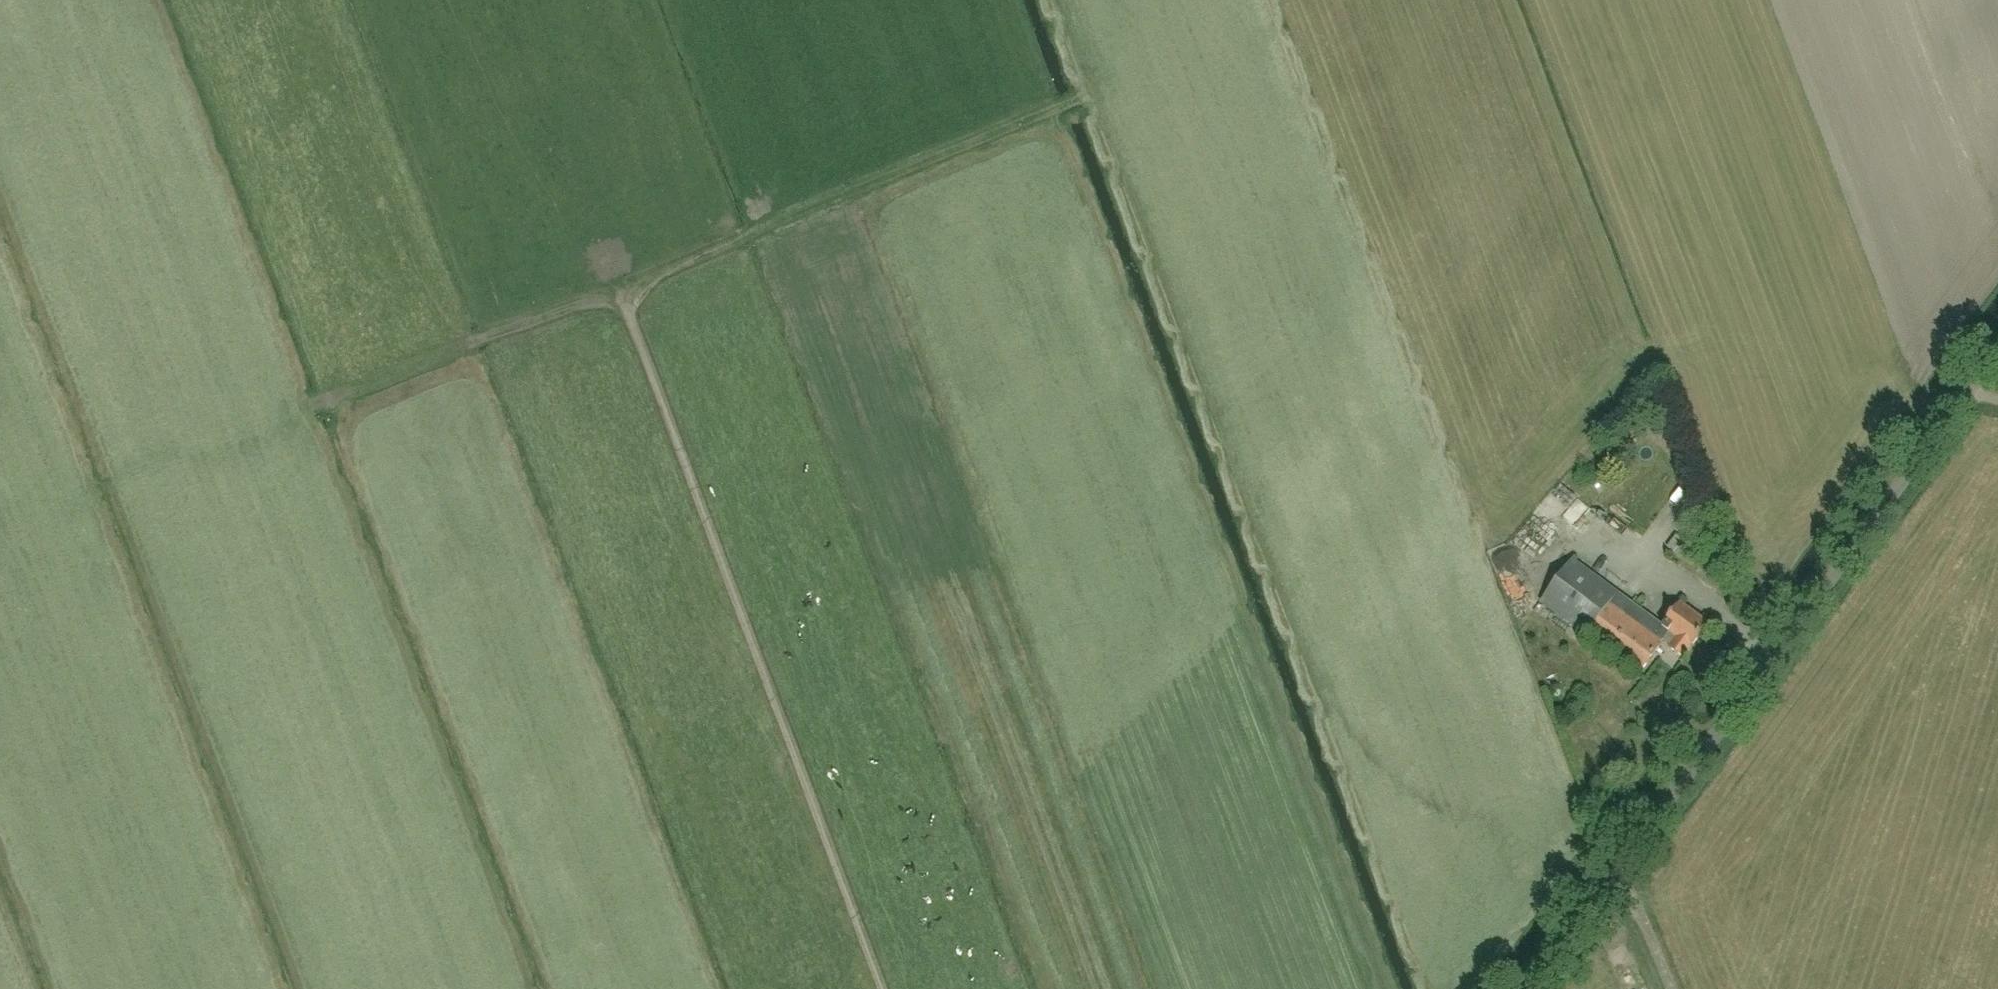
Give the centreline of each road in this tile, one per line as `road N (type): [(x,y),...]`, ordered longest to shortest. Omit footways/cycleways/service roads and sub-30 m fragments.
road 1 (unclassified): [(1540,988),(1997,361)]

